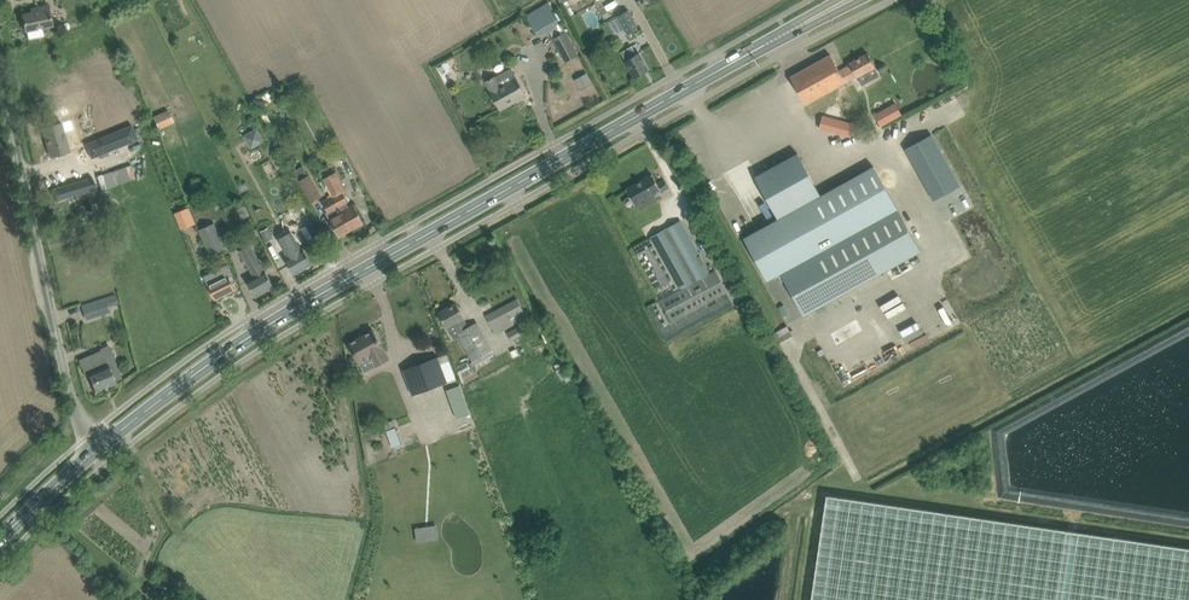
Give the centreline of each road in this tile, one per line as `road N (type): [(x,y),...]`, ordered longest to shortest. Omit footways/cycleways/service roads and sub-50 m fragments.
road 1 (secondary): [(94,452),(273,323),(848,0)]
road 2 (unclassified): [(94,452),(72,405),(0,98)]
road 3 (secondary): [(0,539),(94,452)]

